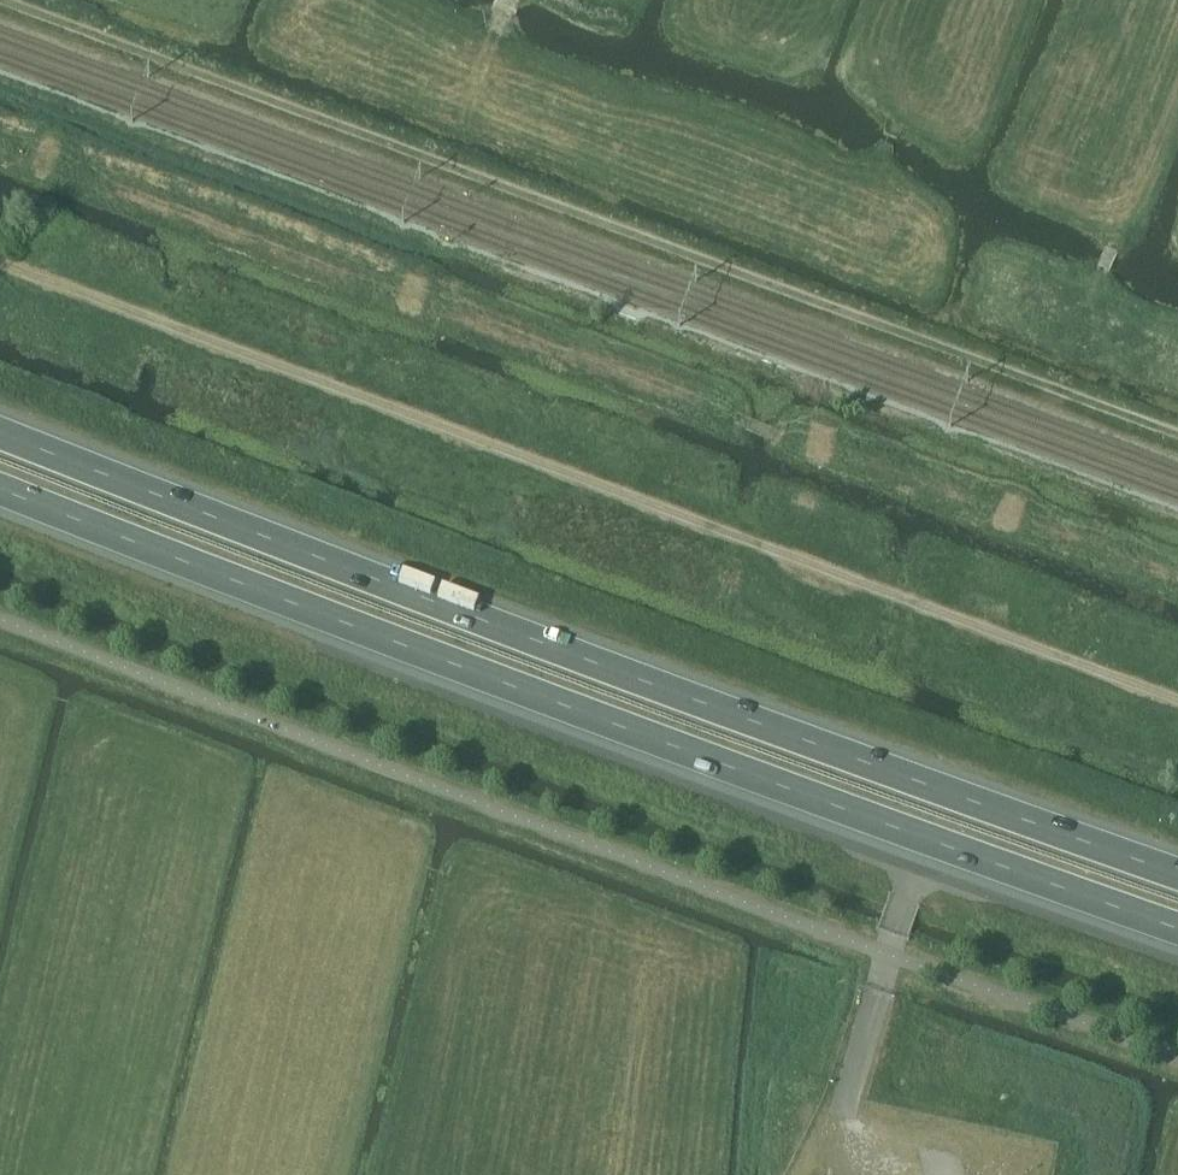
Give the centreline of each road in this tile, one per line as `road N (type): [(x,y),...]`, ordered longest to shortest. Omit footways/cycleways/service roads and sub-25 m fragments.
road 1 (trunk): [(1177,872),(0,432)]
road 2 (trunk): [(0,489),(673,747),(1177,928)]
road 3 (track): [(1177,701),(0,262)]
road 4 (track): [(0,0),(1177,435)]

